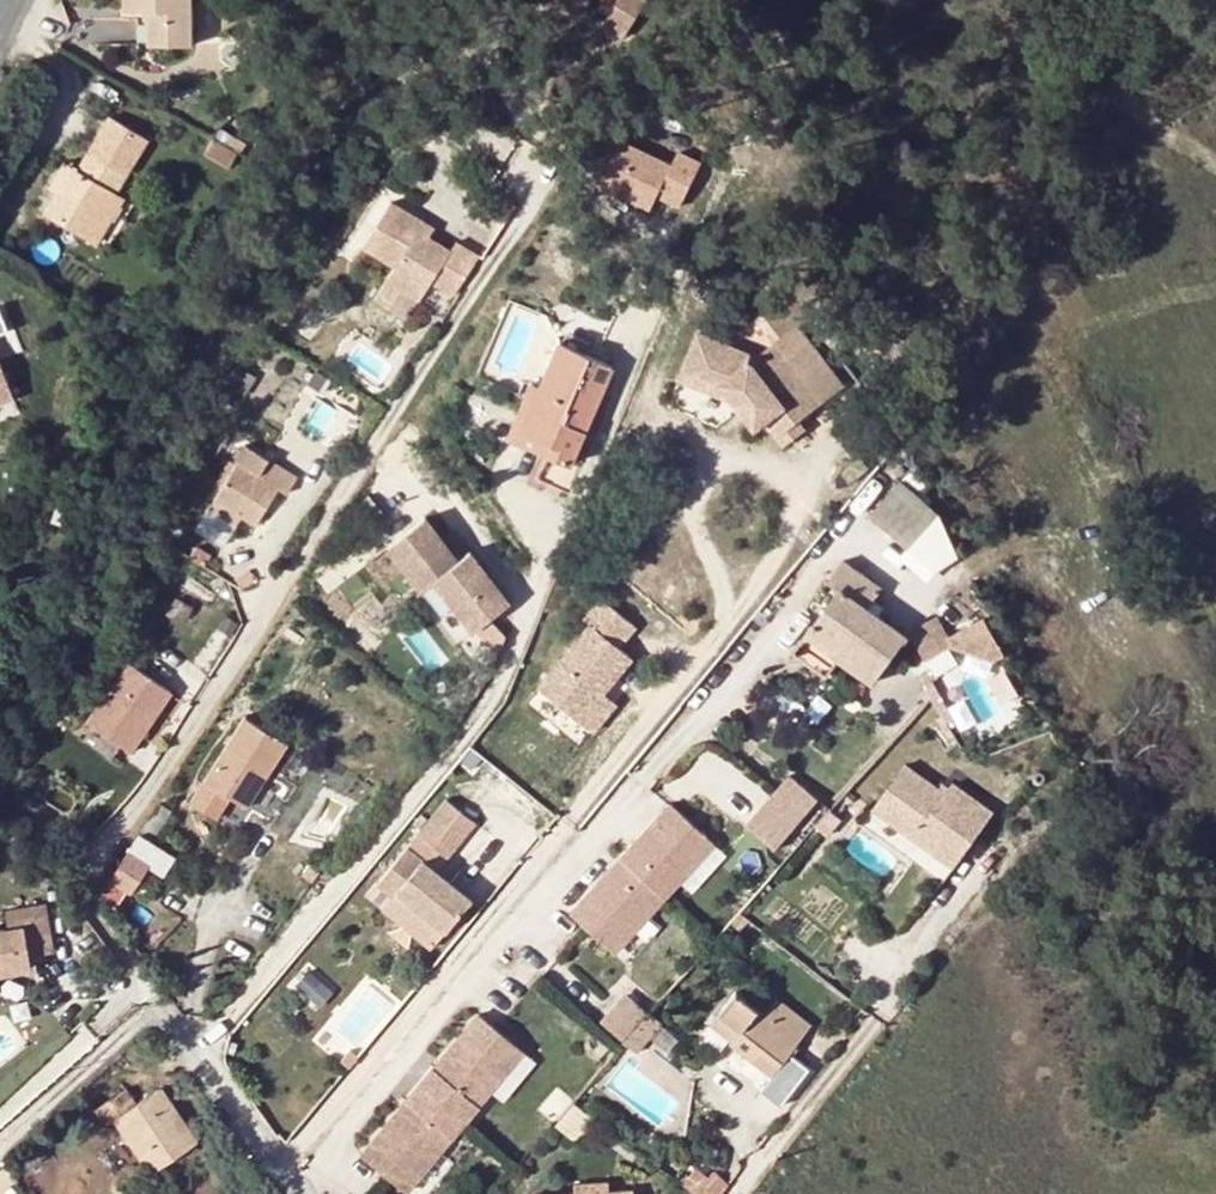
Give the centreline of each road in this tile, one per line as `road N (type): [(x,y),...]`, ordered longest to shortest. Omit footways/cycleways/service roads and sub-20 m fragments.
road 1 (residential): [(533,145),(526,214),(163,768),(82,876),(86,906),(292,1193)]

